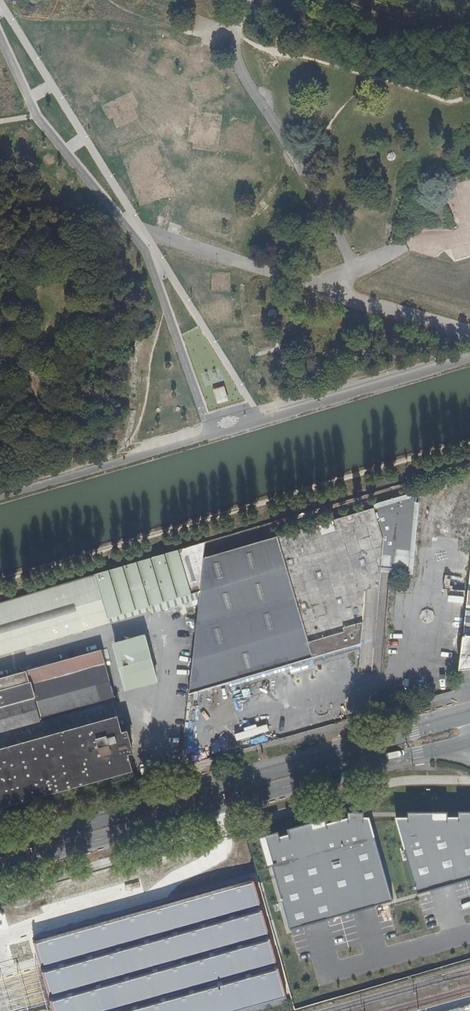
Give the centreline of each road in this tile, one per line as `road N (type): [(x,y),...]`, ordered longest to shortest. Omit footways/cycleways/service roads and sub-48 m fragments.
road 1 (primary): [(469,714),(0,846)]
road 2 (primary): [(0,870),(459,744)]

